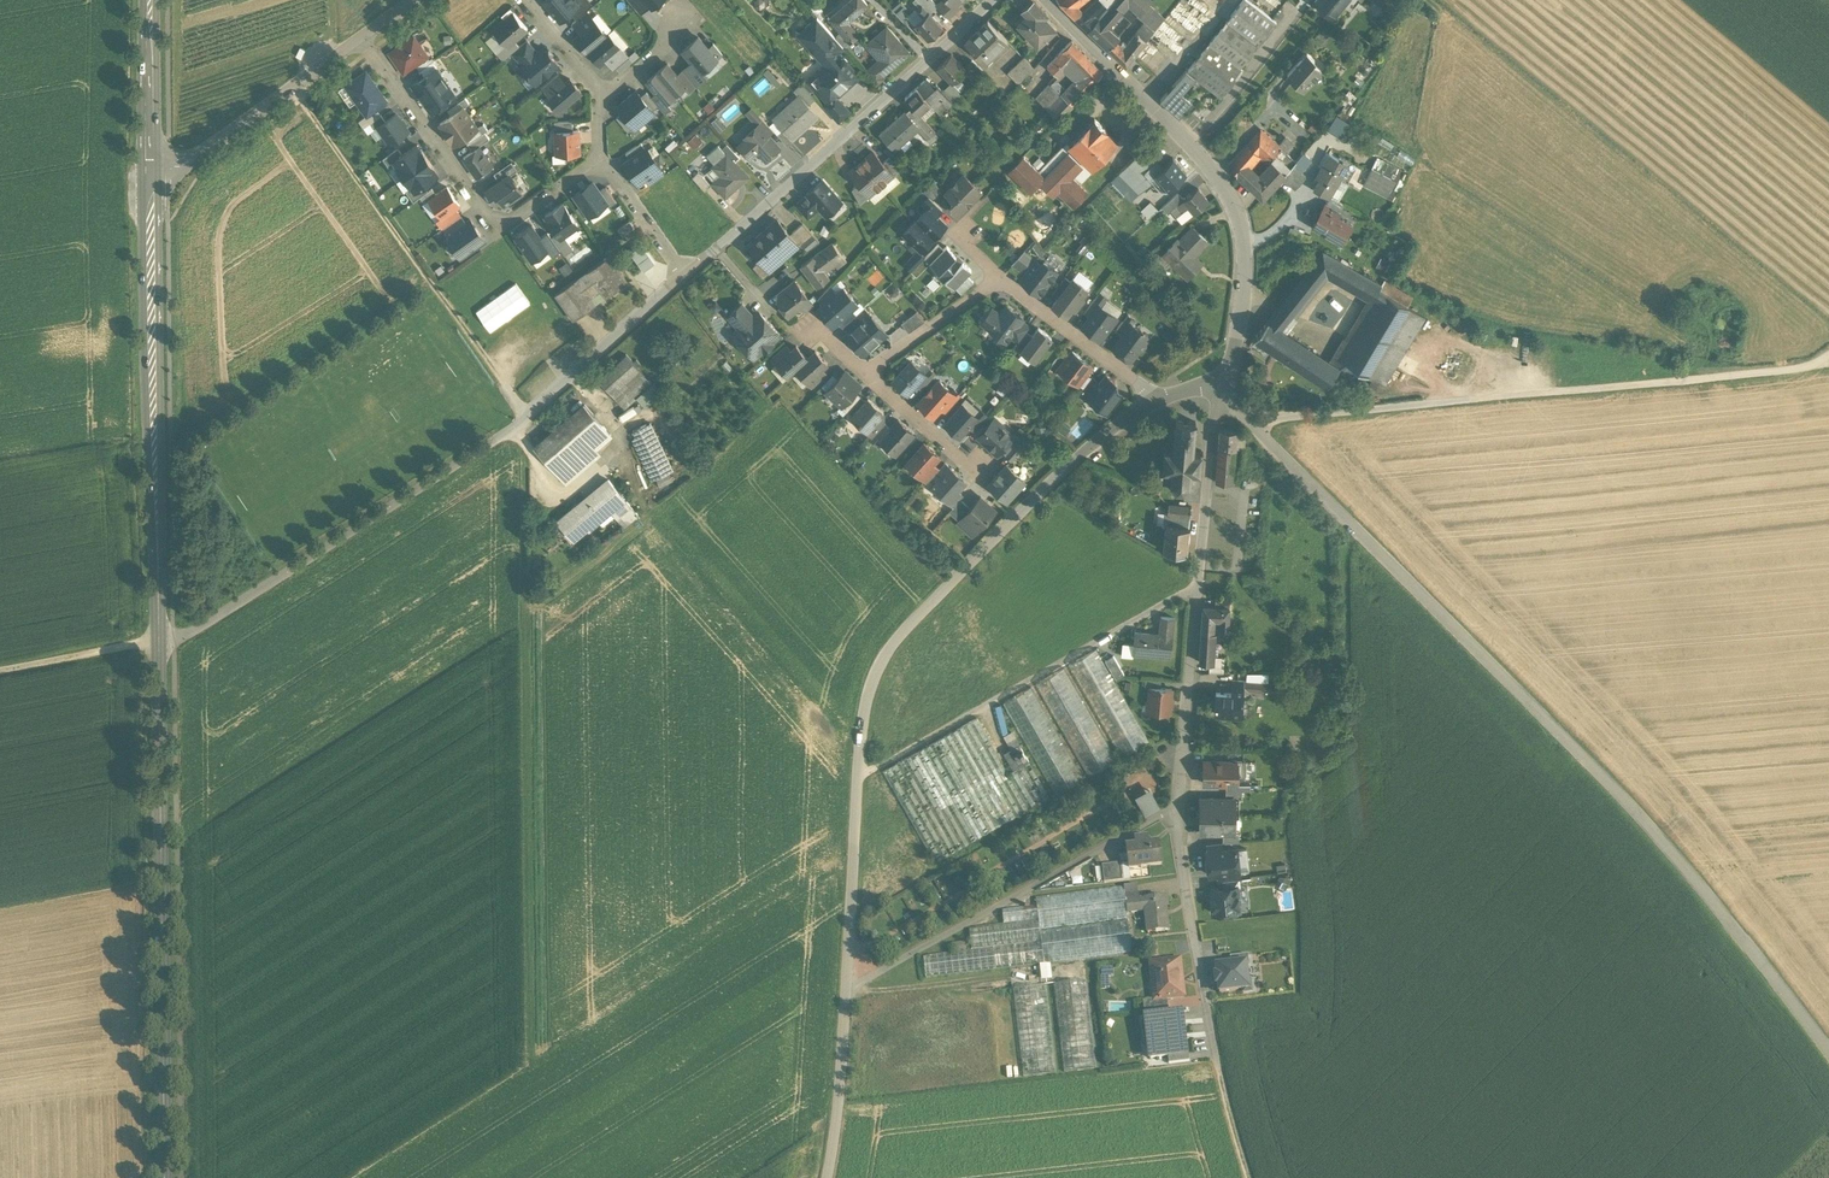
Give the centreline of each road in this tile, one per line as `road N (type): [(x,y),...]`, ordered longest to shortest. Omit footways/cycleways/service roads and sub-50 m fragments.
road 1 (unclassified): [(1157,399),(1066,467),(904,638),(873,686),(862,739),(830,1177)]
road 2 (unclassified): [(1828,1039),(1711,898),(1254,426),(1217,410)]
road 3 (residential): [(1217,410),(1176,807),(1217,1054)]
road 4 (residential): [(684,276),(518,425),(194,632),(159,646)]
road 5 (track): [(1254,426),(1281,416),(1811,369),(1828,352)]
road 6 (track): [(525,499),(529,1061)]
road 7 (tertiary): [(165,1177),(159,646)]
road 8 (tertiary): [(159,646),(149,166)]
road 9 (residential): [(1221,385),(1246,294),(1242,222),(1202,158),(1046,0)]
road 10 (track): [(294,88),(526,418)]
road 11 (residential): [(992,0),(718,251)]
road 12 (residential): [(601,161),(496,232),(361,40)]
road 13 (residential): [(361,40),(190,159),(149,166)]
road 14 (residential): [(1157,399),(999,281)]
road 15 (tertiary): [(149,166),(149,0)]
road 16 (residential): [(999,281),(866,374)]
road 17 (track): [(159,640),(0,670)]
road 18 (residential): [(866,374),(983,480)]
road 19 (residential): [(684,276),(601,161)]
road 20 (track): [(1217,1054),(1249,1177)]
road 21 (residential): [(596,97),(609,95),(690,19)]
road 22 (residential): [(596,97),(524,0)]

